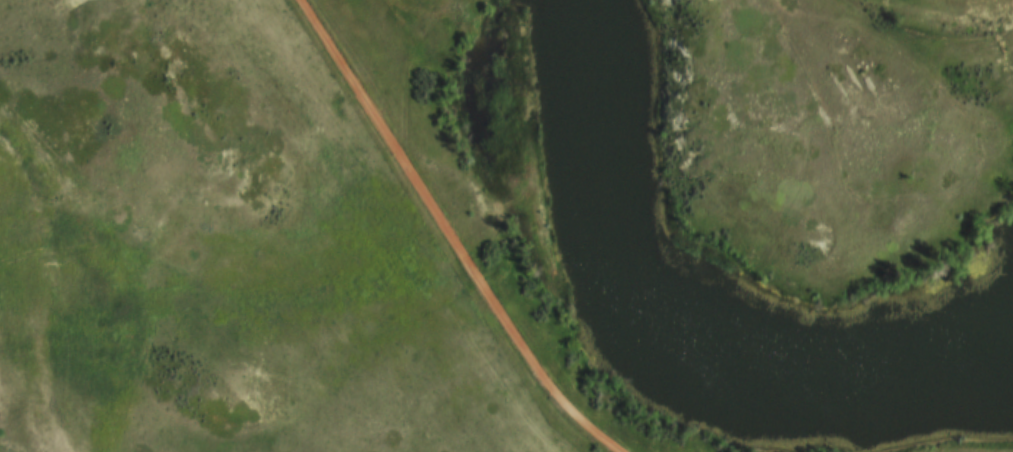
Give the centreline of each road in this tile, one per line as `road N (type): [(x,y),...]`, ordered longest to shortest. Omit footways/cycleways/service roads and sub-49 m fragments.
road 1 (track): [(438,0),(438,23),(413,48),(409,168)]

